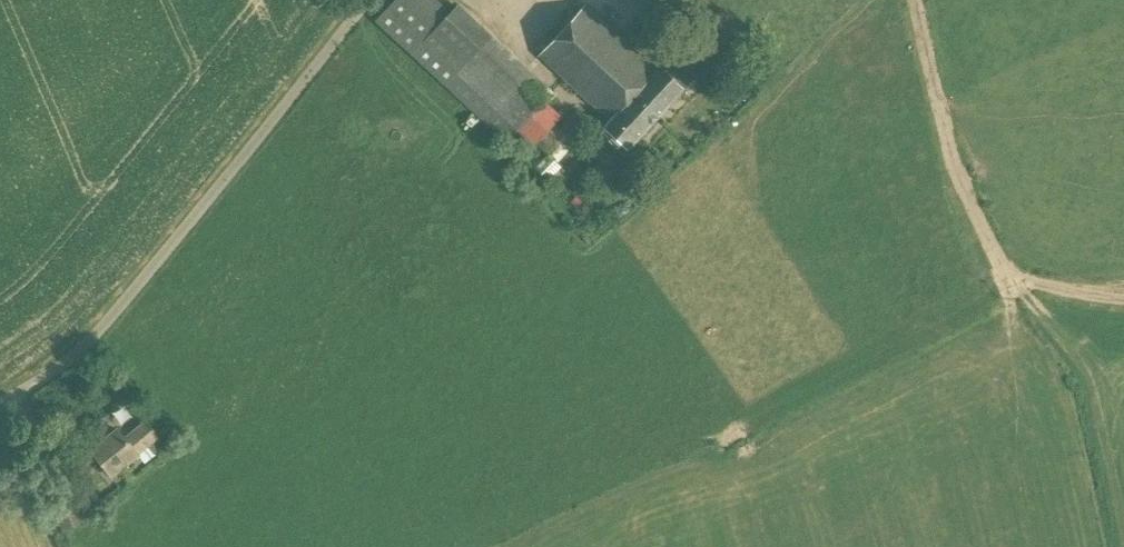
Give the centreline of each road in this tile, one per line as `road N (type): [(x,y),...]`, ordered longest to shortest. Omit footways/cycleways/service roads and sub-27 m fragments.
road 1 (unclassified): [(0,410),(89,331),(228,171),(360,0)]
road 2 (track): [(1123,296),(1018,280),(950,149),(918,0)]

